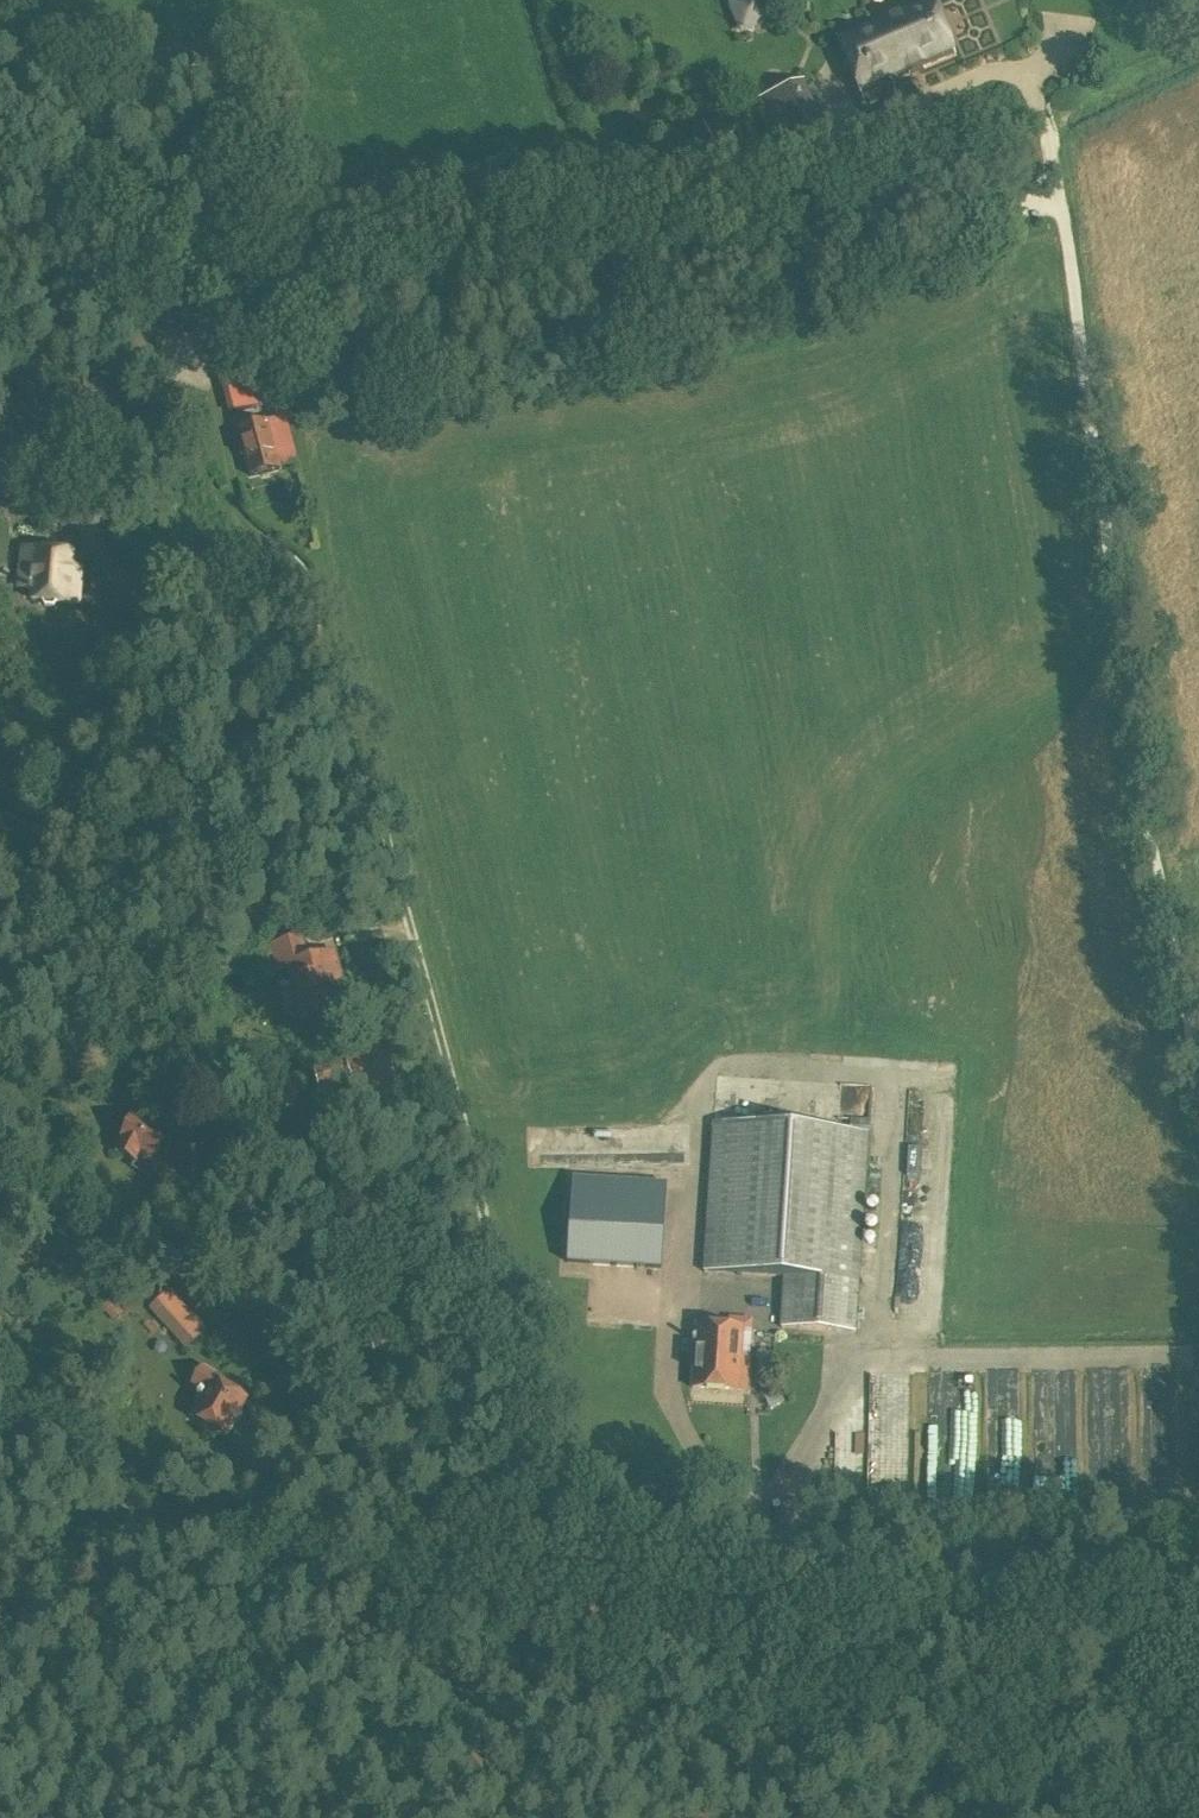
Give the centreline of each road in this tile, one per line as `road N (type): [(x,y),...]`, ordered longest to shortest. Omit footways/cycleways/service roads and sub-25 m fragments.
road 1 (track): [(0,222),(69,266),(108,273),(313,224),(771,164),(990,71),(1020,77),(1041,108),(1155,854),(1198,1078)]
road 2 (unclassified): [(1198,1589),(567,1507),(341,675)]
road 3 (track): [(392,1640),(931,1817)]
road 4 (track): [(69,266),(170,432),(225,503),(308,582),(341,675)]
road 5 (track): [(392,1640),(306,1610),(230,1560),(0,1436)]
road 6 (track): [(567,1507),(485,1495),(467,1509),(414,1595)]

